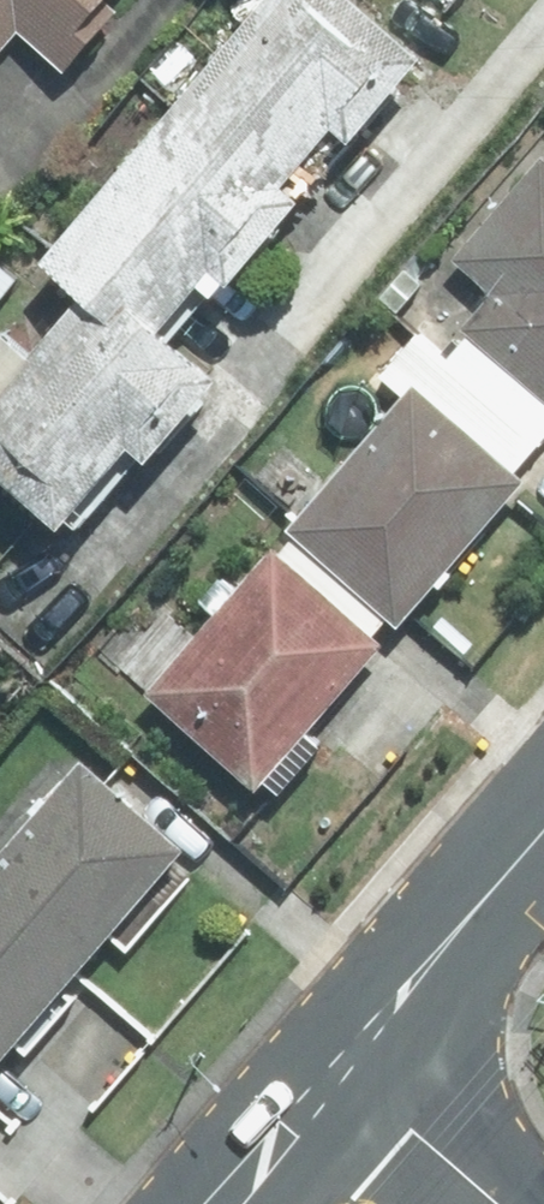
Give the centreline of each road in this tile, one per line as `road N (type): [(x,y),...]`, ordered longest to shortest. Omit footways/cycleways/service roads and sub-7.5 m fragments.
road 1 (tertiary): [(543,833),(340,1072)]
road 2 (residential): [(340,1072),(494,1203)]
road 3 (tertiary): [(340,1072),(227,1203)]

